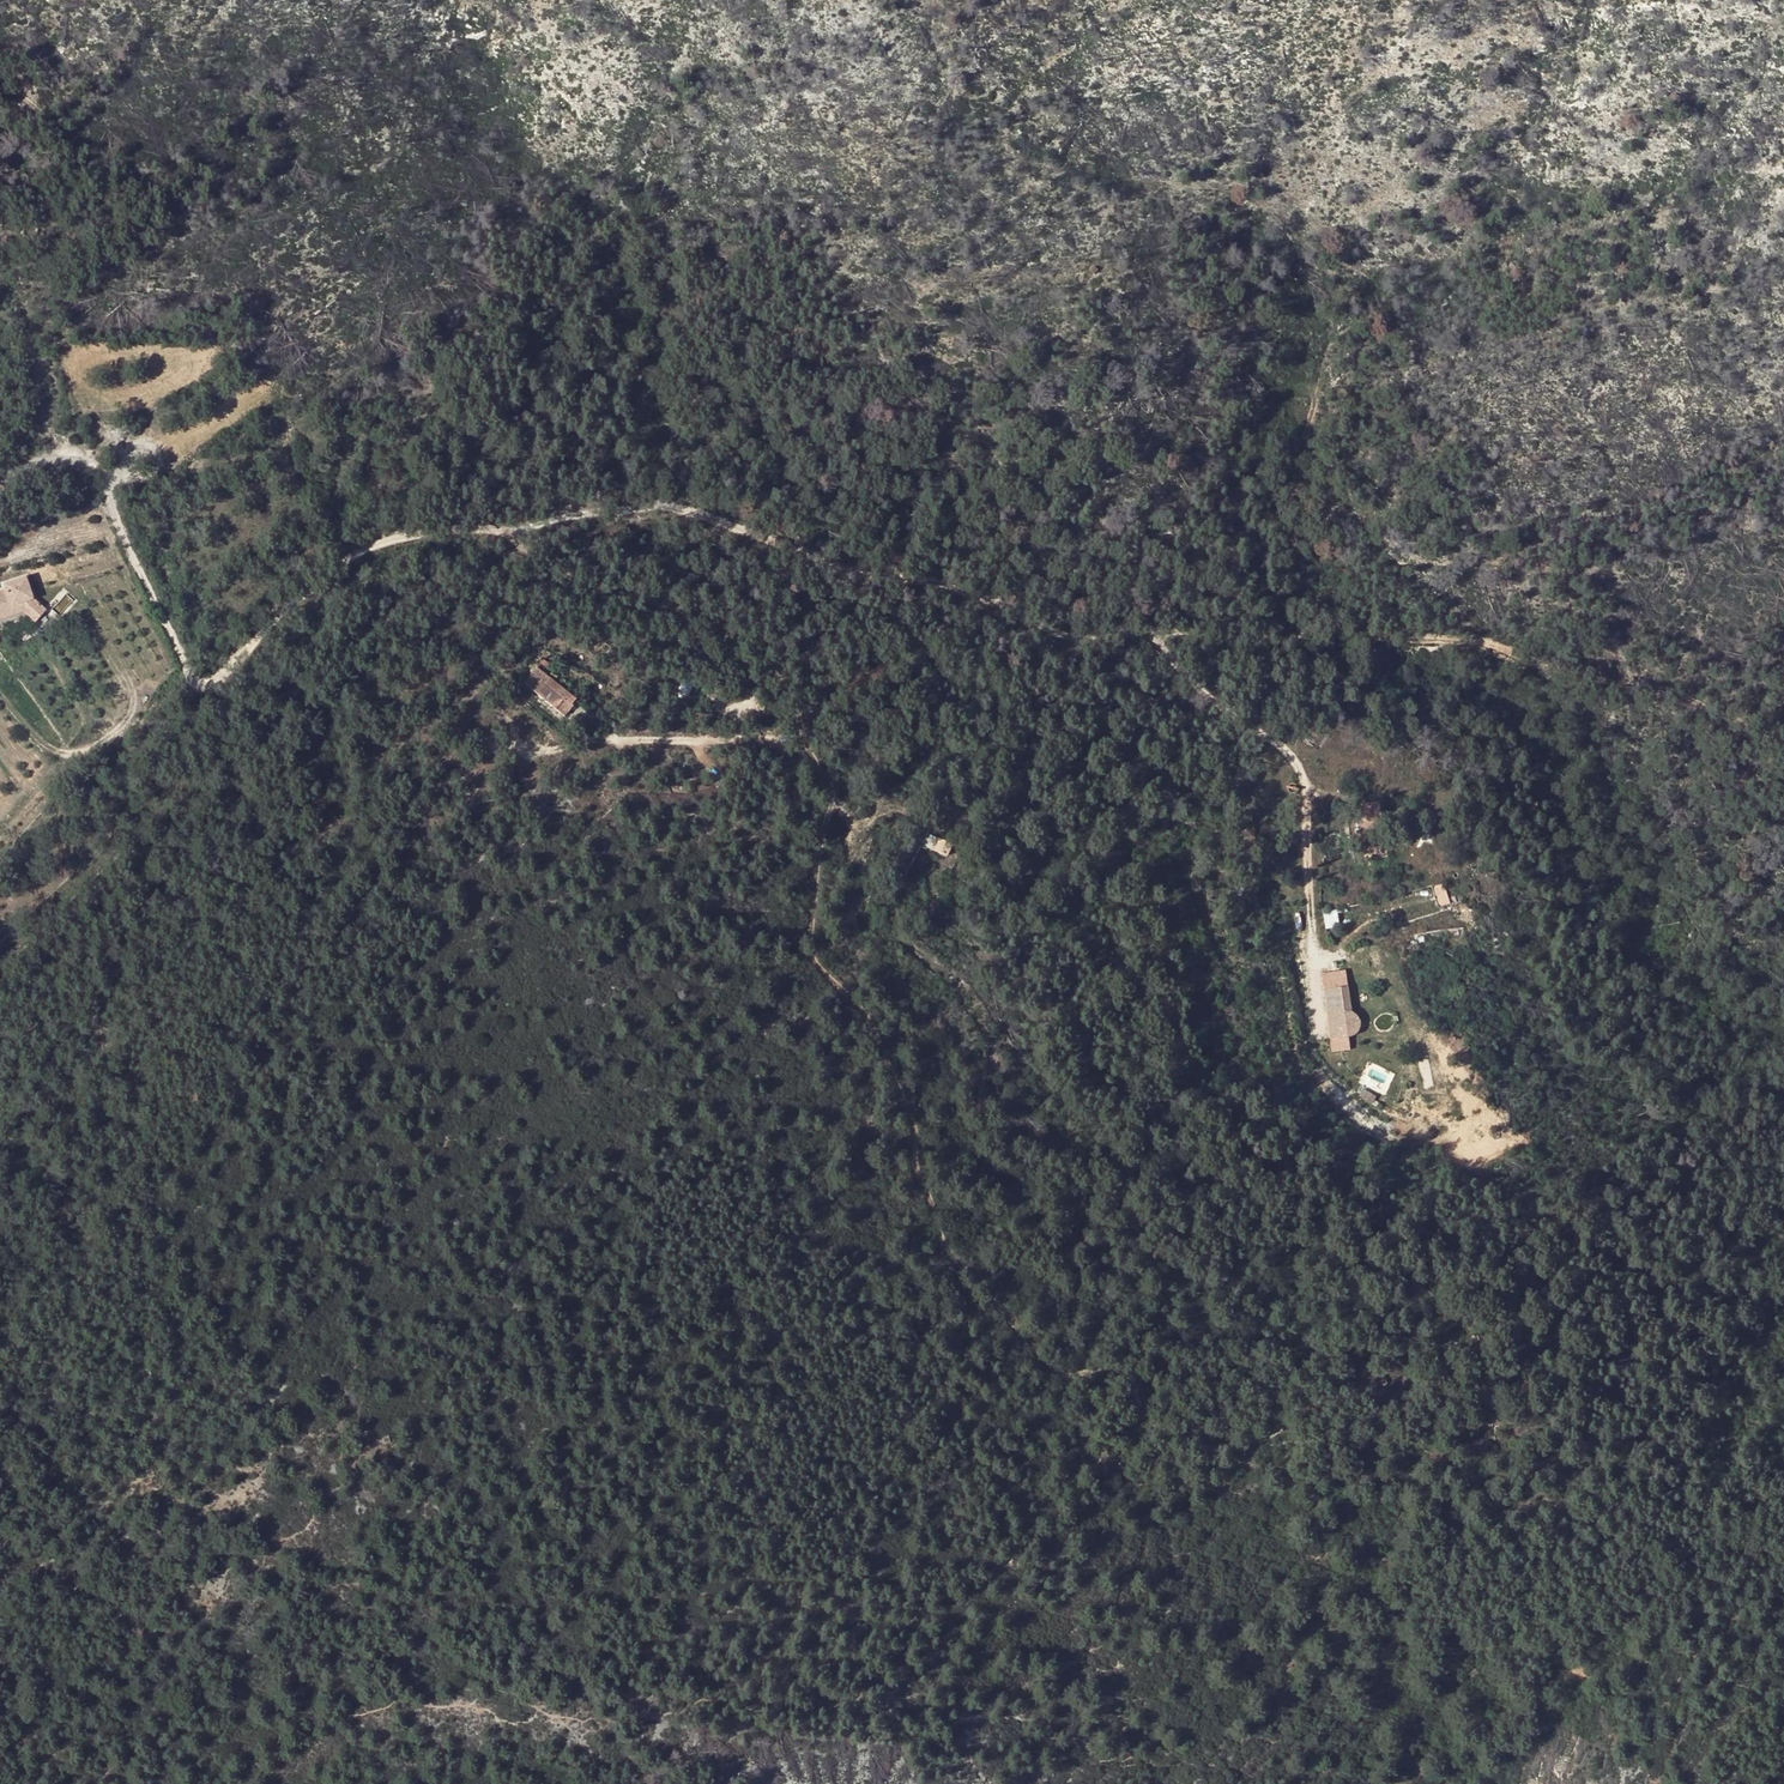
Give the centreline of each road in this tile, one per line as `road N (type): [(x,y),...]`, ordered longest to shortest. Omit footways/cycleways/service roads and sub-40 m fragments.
road 1 (track): [(107,475),(122,539),(188,675),(203,687),(370,548),(451,530),(511,531),(670,508),(845,573),(938,583),(1064,635),(1145,633),(1203,693),(1286,753),(1303,781),(1301,816)]
road 2 (track): [(1285,1425),(1260,1441),(1205,1449),(1144,1416),(1127,1371),(1054,1369),(954,1259),(915,1168),(911,1119),(871,1025),(812,959),(831,790),(785,684),(746,642),(655,601),(583,583),(524,550),(511,531)]
road 3 (unclassified): [(0,481),(43,460),(116,474)]

